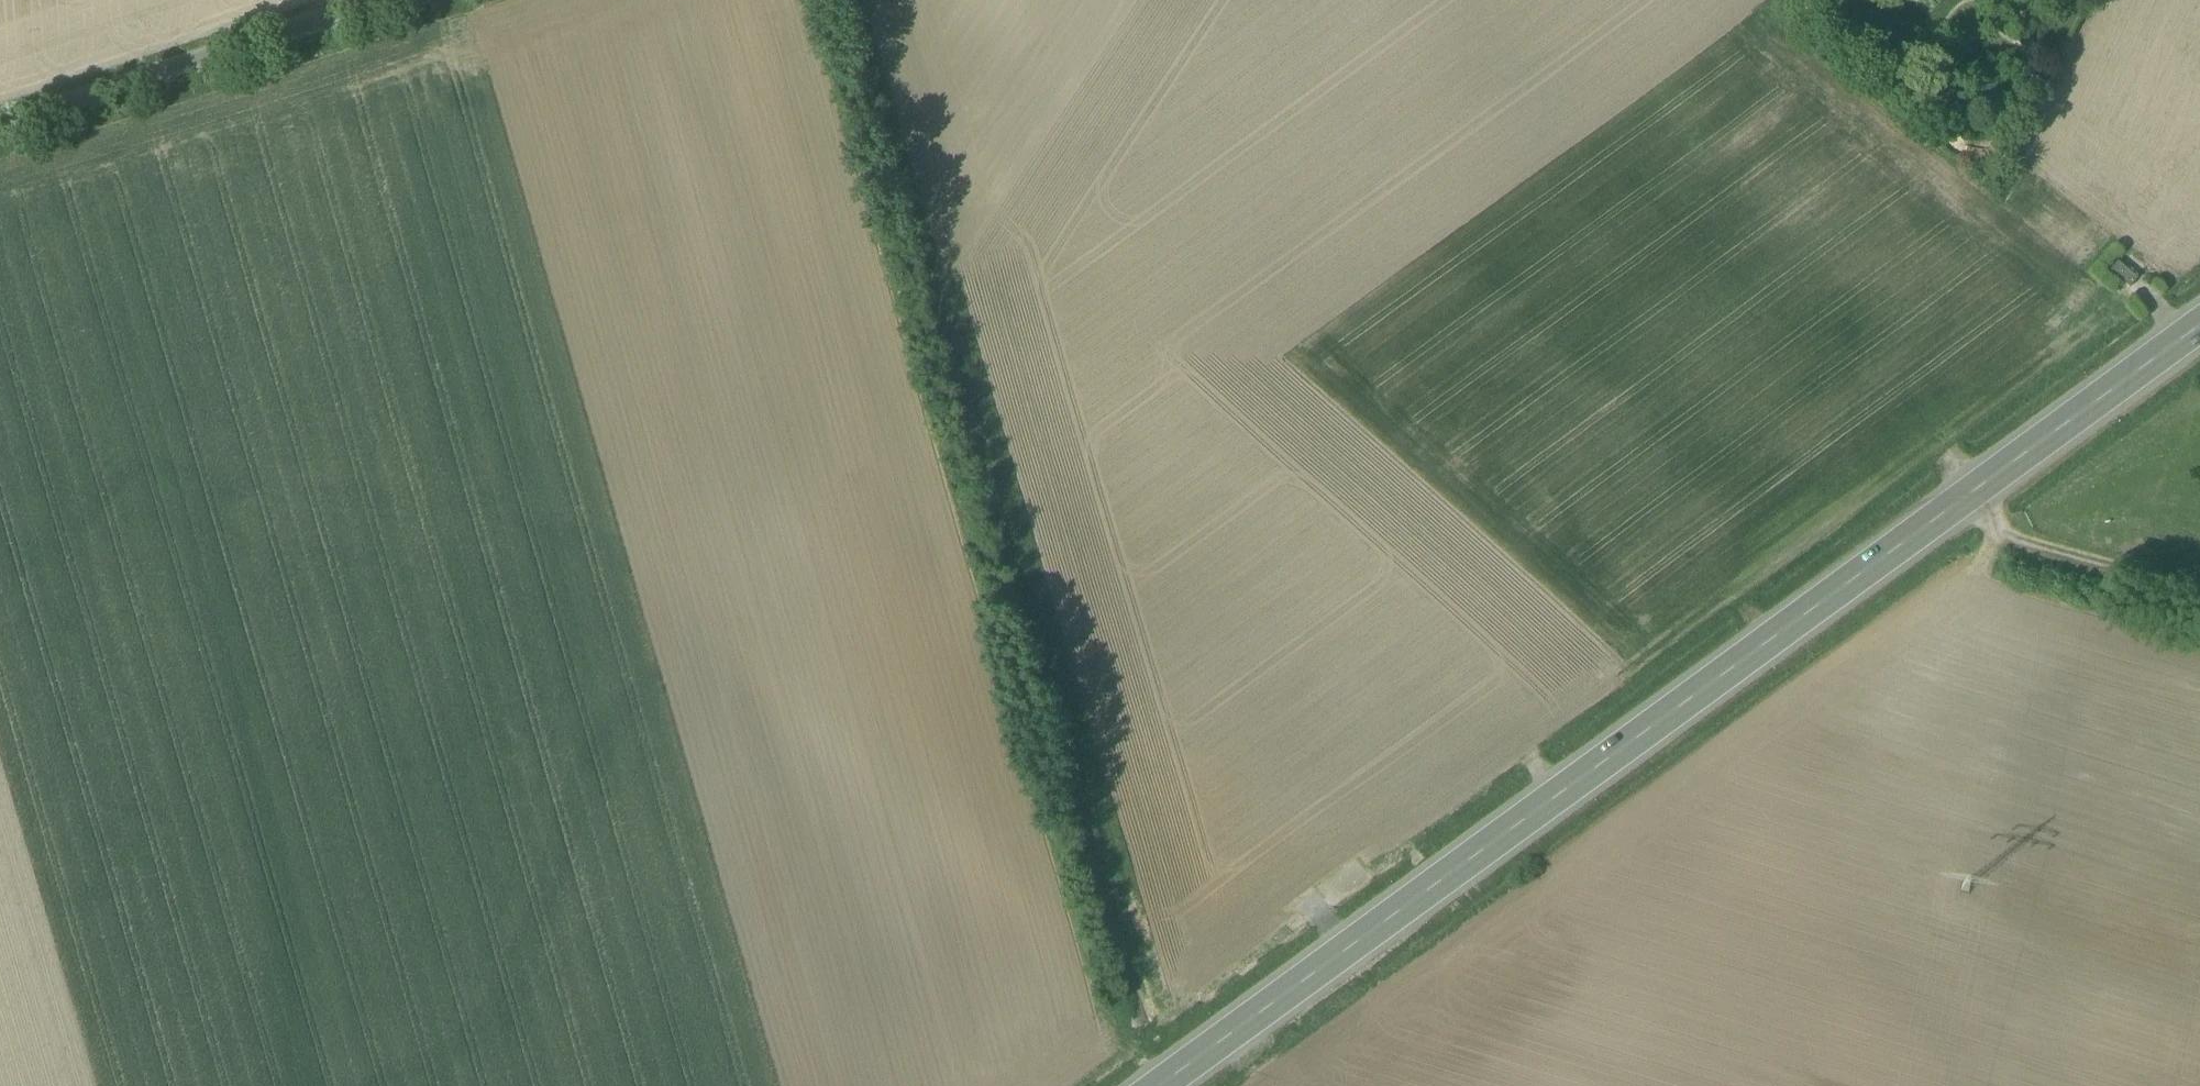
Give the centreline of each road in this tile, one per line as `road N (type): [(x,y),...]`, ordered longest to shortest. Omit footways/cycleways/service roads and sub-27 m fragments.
road 1 (secondary): [(2199,326),(1160,1085)]
road 2 (unclassified): [(0,127),(389,0)]

